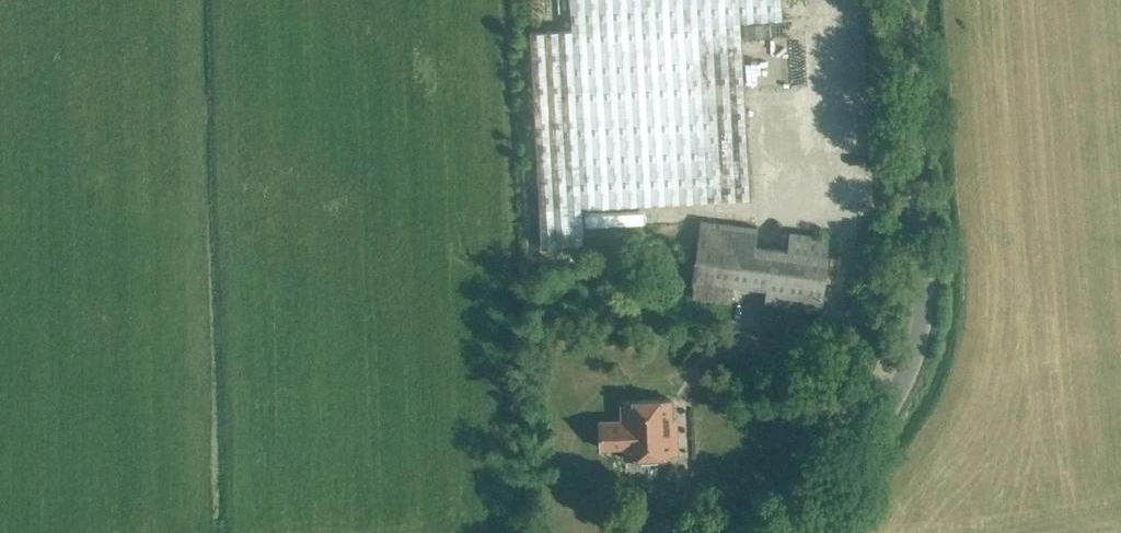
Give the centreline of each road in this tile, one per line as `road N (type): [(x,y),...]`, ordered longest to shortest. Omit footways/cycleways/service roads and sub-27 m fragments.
road 1 (tertiary): [(806,532),(900,399),(918,350),(906,0)]

